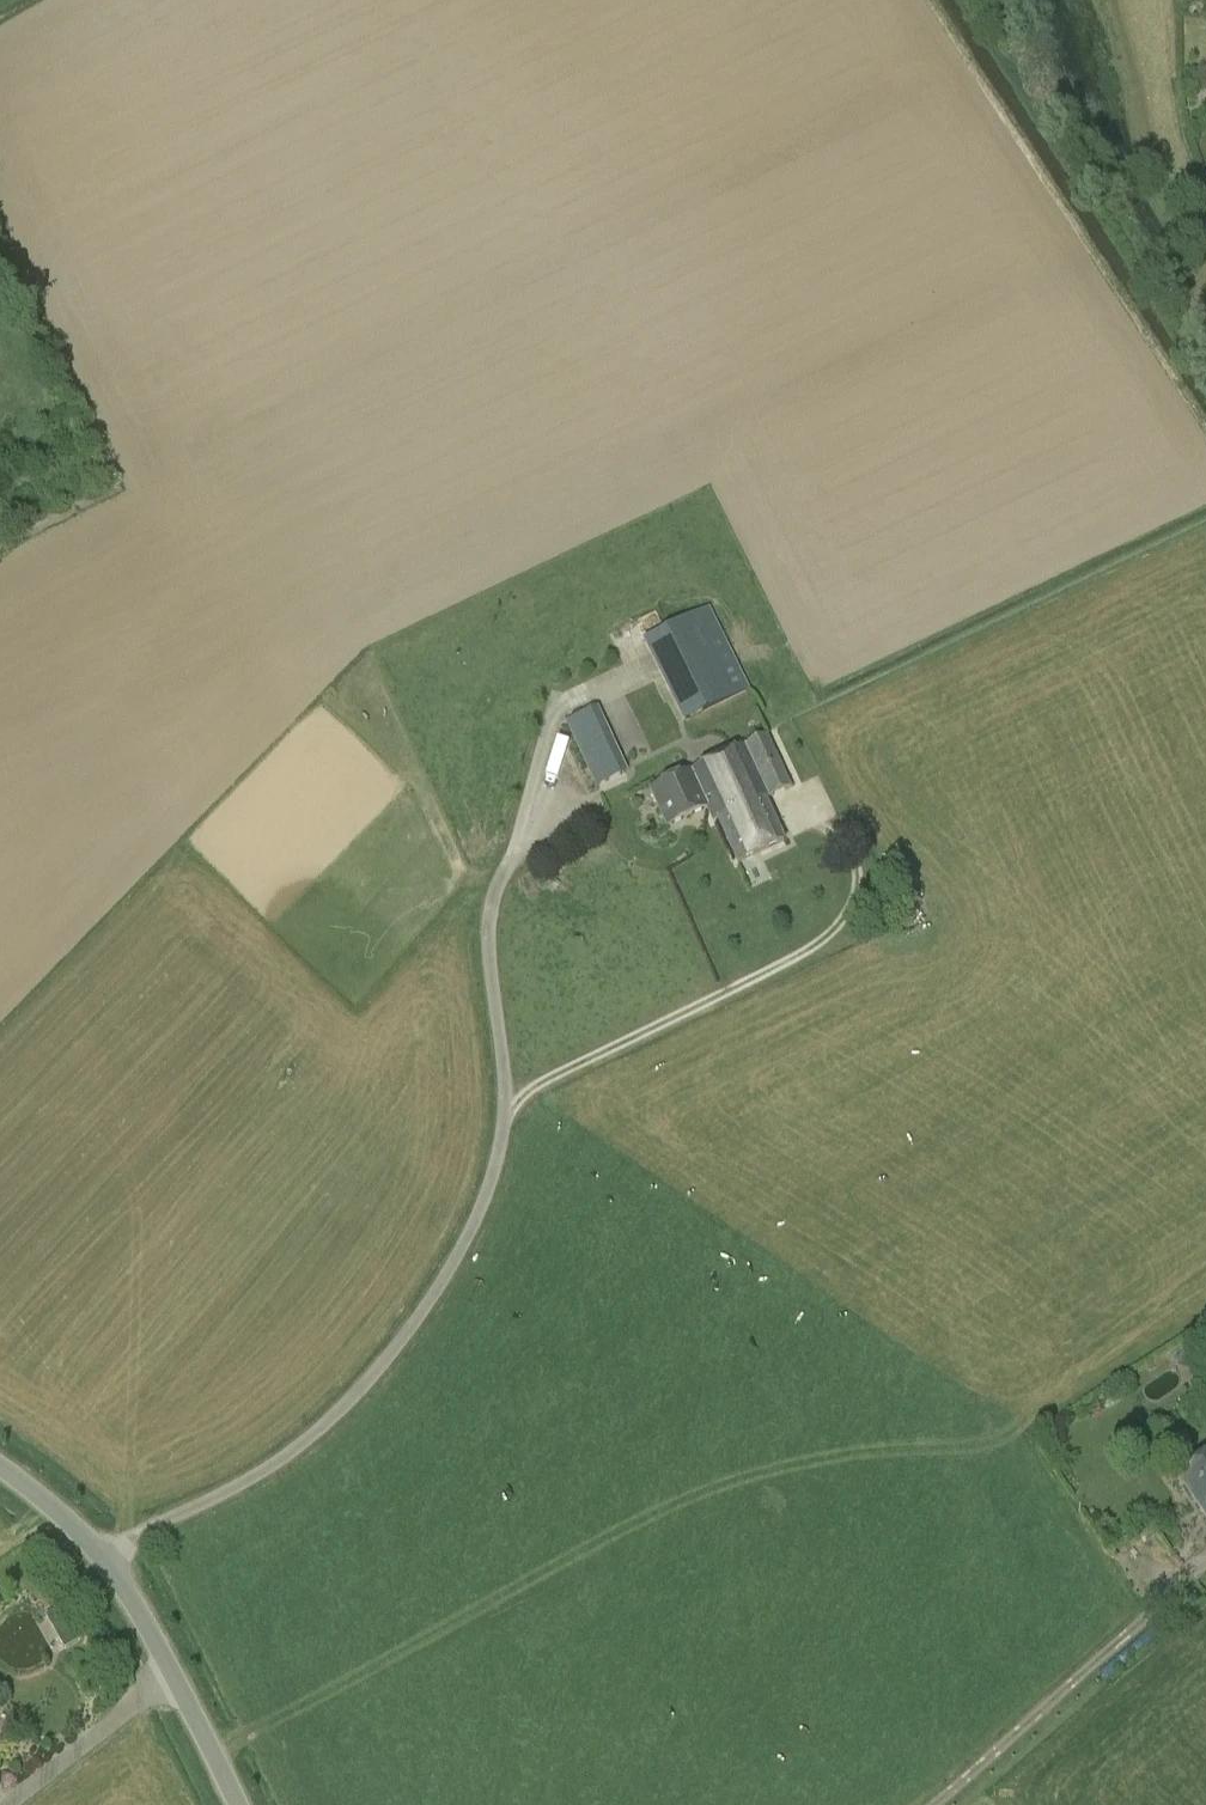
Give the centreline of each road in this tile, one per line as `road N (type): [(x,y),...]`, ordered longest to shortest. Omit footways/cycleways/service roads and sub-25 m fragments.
road 1 (unclassified): [(237,1804),(104,1560),(0,1468)]

